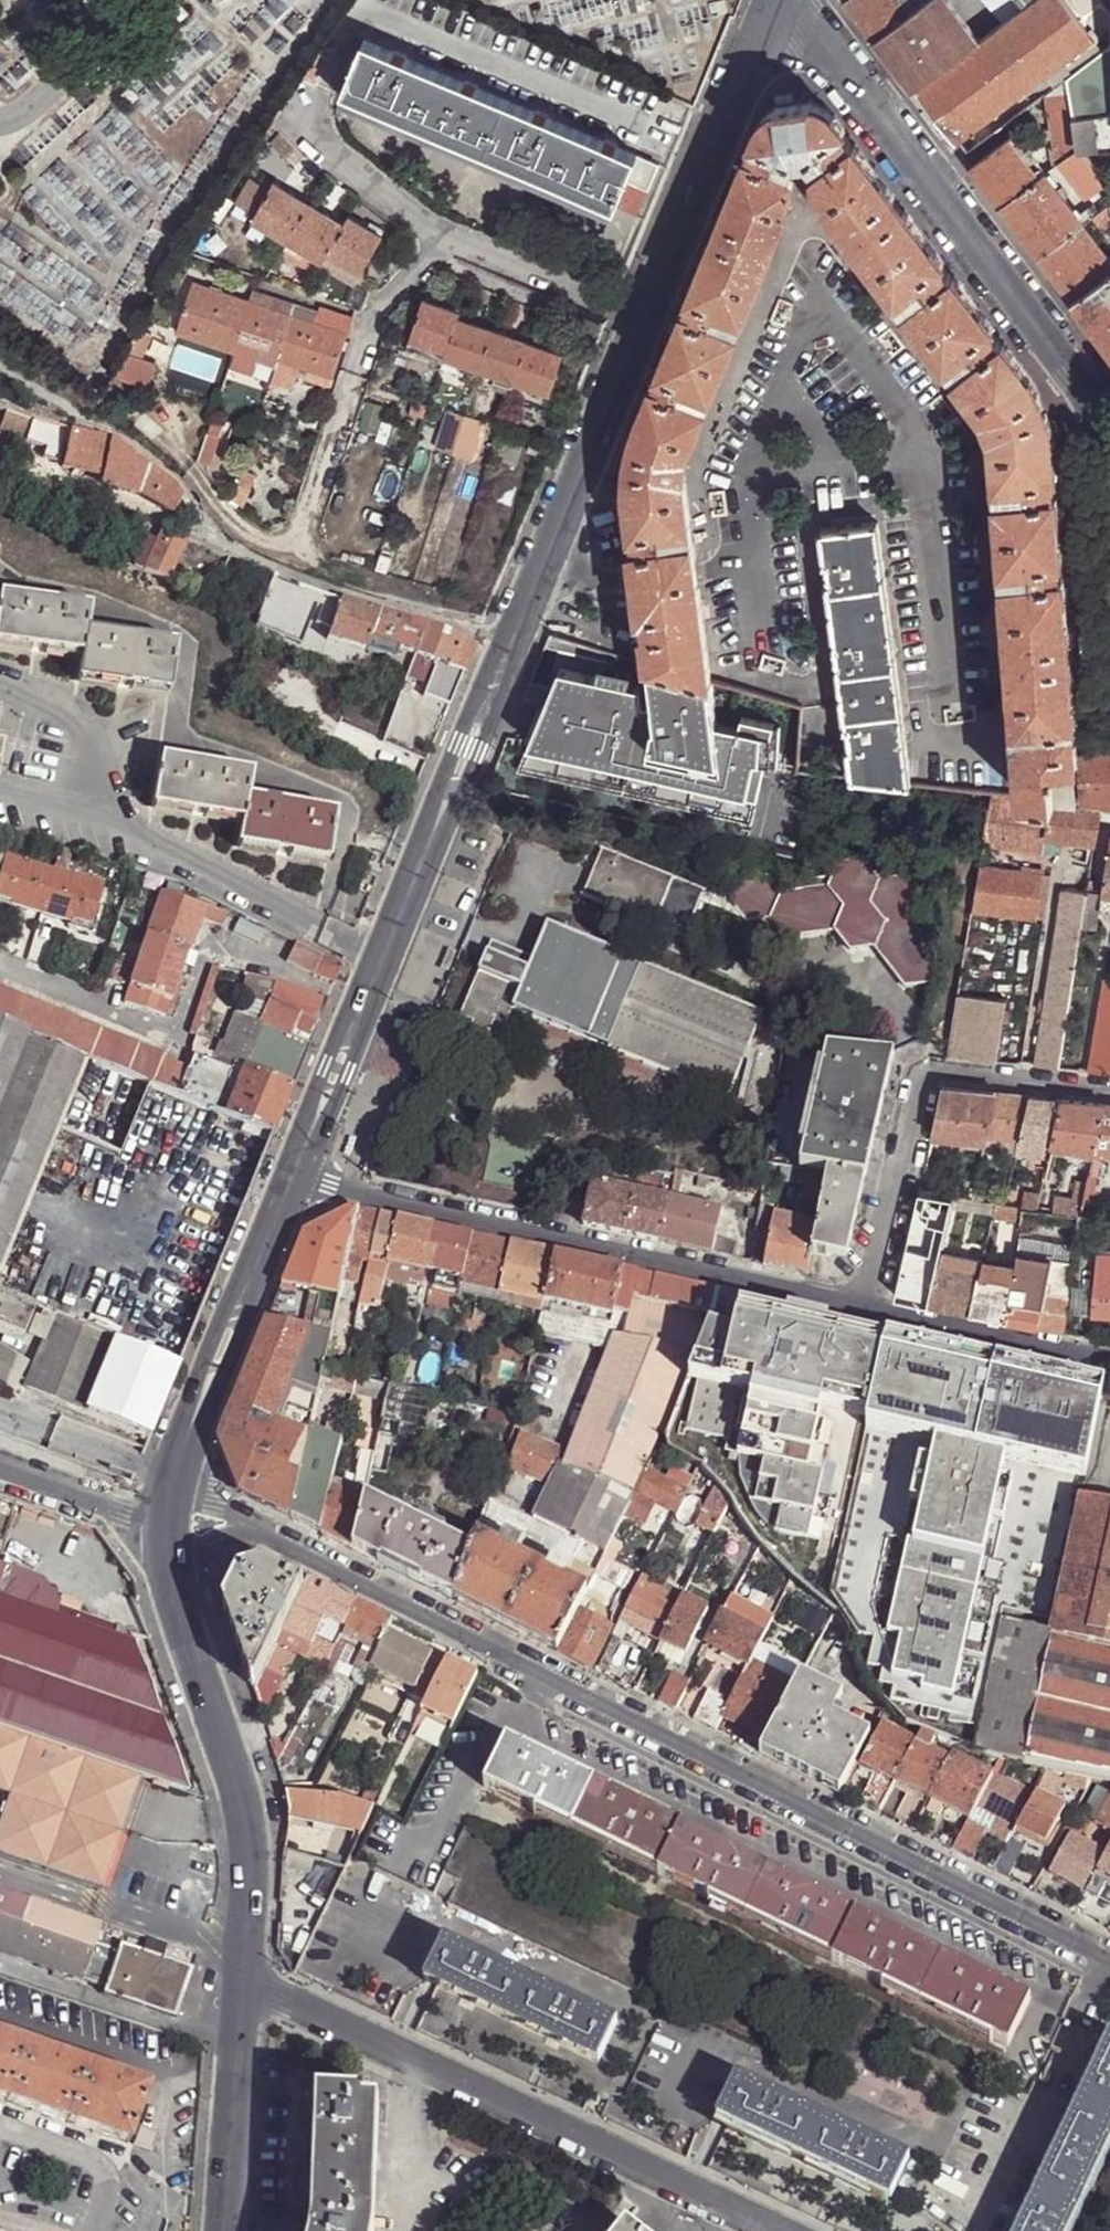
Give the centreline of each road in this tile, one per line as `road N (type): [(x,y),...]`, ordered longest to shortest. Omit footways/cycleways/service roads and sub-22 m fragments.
road 1 (residential): [(1109,1958),(257,1533)]
road 2 (tertiary): [(508,649),(774,0)]
road 3 (unclassified): [(243,1980),(783,2230)]
road 4 (unclassified): [(0,367),(114,432),(174,478),(210,531),(271,566),(508,649)]
road 5 (residential): [(874,1307),(300,1180)]
road 6 (tertiary): [(300,1180),(508,649)]
road 7 (residential): [(788,0),(1094,414)]
road 8 (residential): [(874,1307),(917,1086),(929,1074),(1109,1089)]
road 9 (tertiary): [(174,1568),(240,1799),(249,1856),(243,1980)]
road 10 (tertiary): [(182,1452),(300,1180)]
road 11 (tertiary): [(243,1980),(225,2230)]
road 12 (residential): [(1094,414),(1109,657)]
road 13 (residential): [(1109,1359),(874,1307)]
road 14 (unclassified): [(0,1468),(168,1529)]

